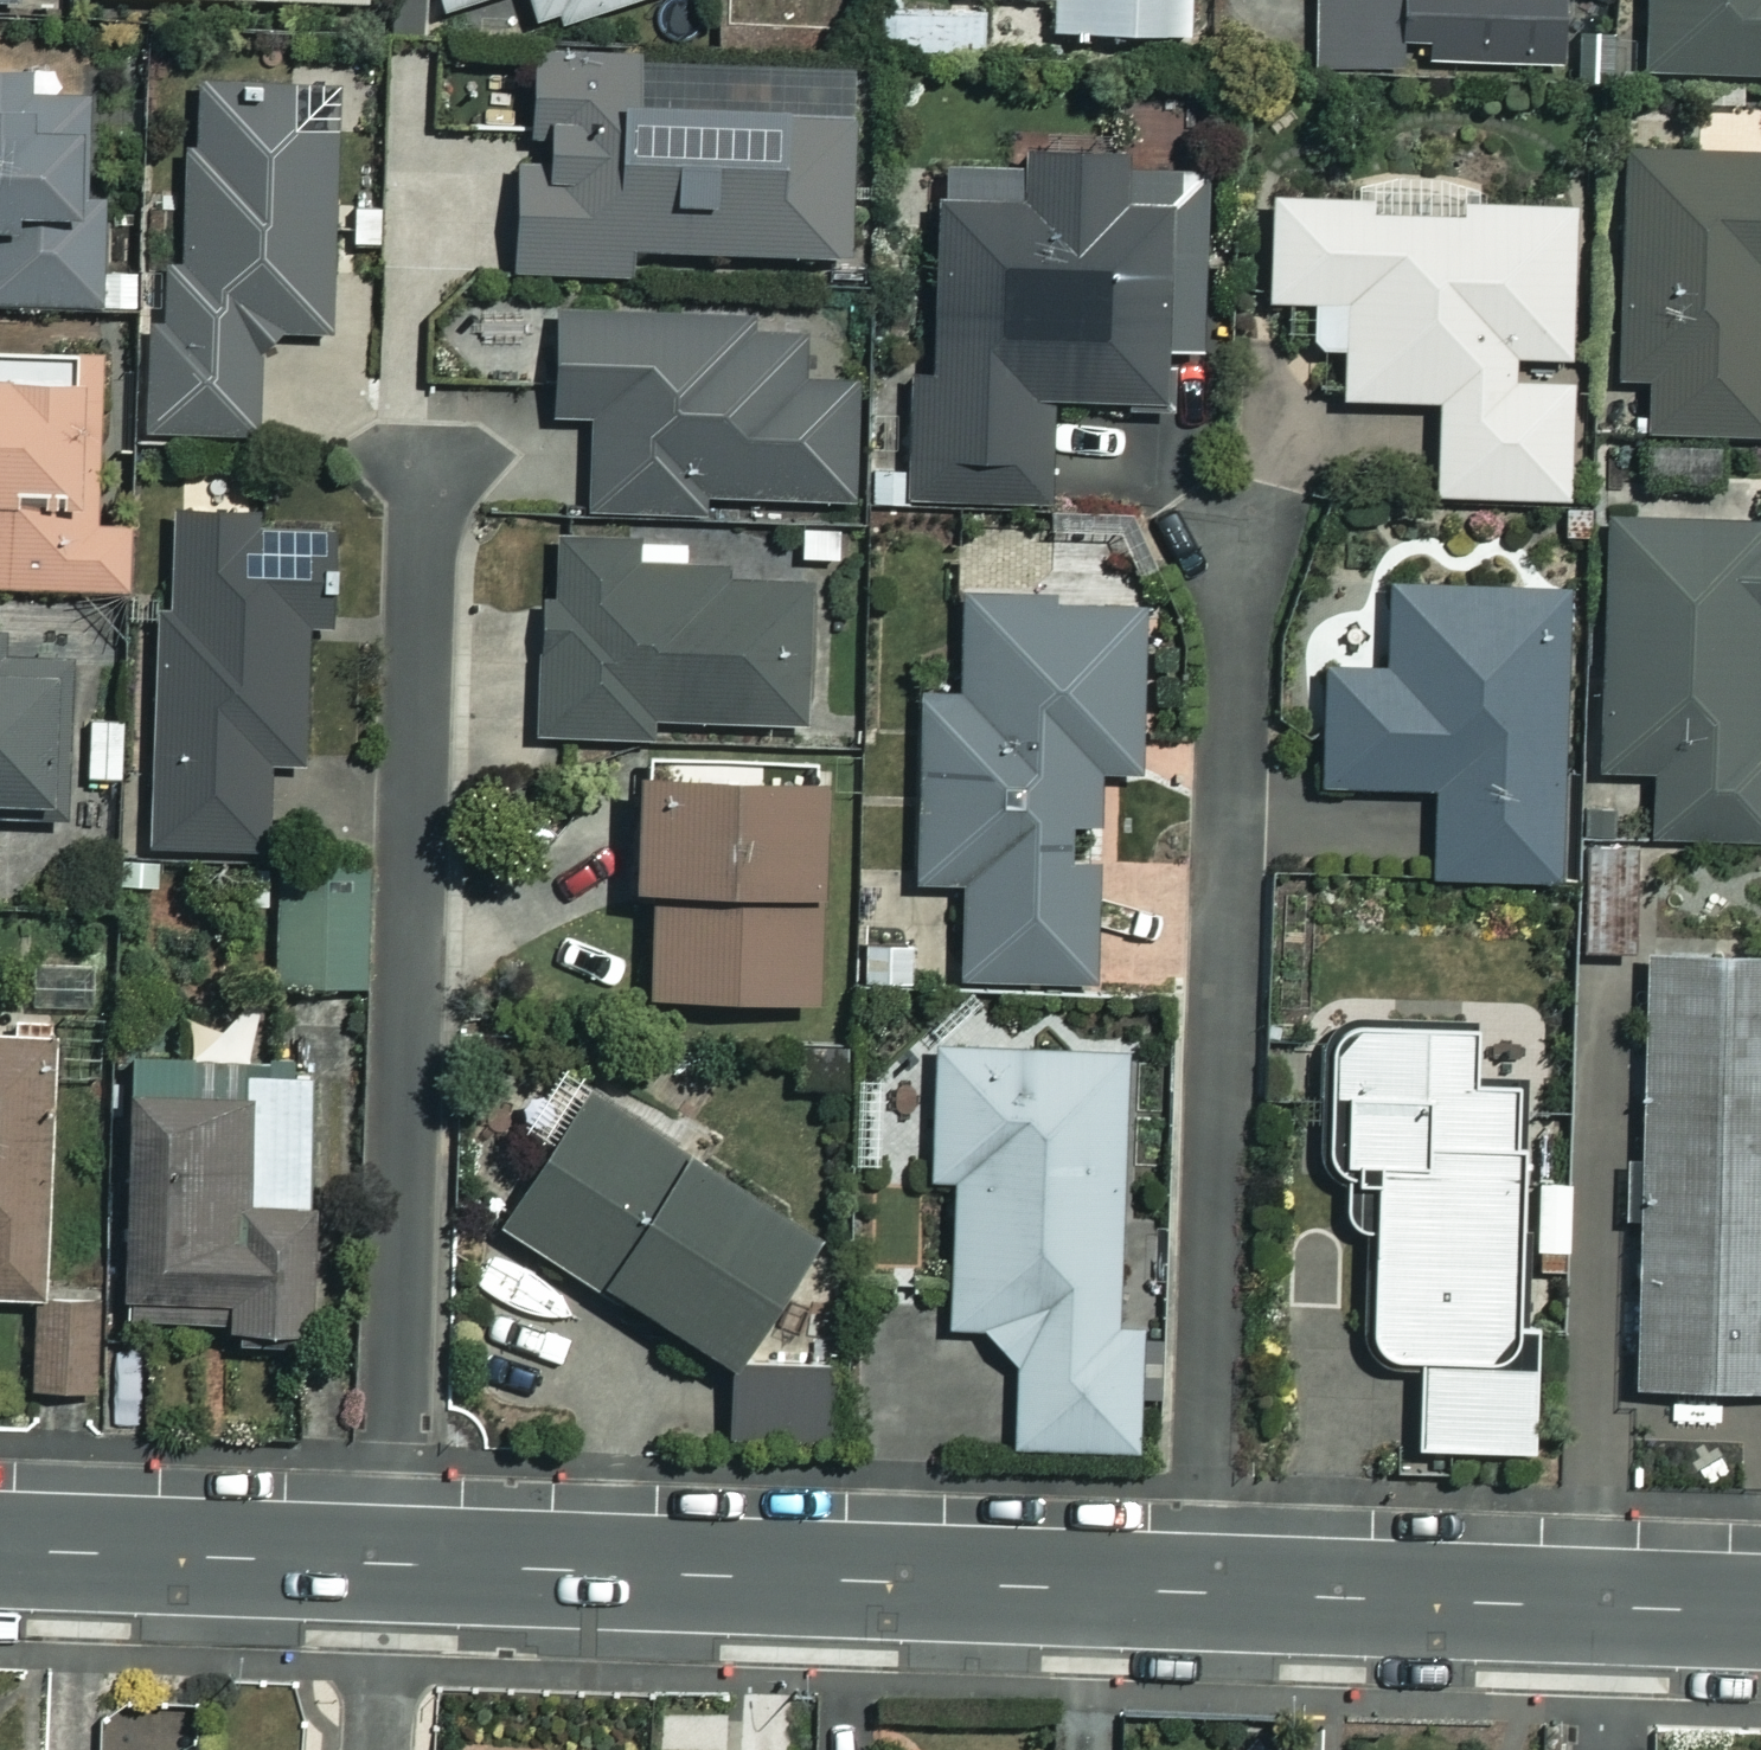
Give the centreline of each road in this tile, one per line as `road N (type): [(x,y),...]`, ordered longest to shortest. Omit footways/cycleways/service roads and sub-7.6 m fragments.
road 1 (residential): [(1599,1605),(378,1560)]
road 2 (residential): [(422,469),(396,1346),(378,1560)]
road 3 (residential): [(378,1560),(0,1548)]
road 4 (residential): [(366,1749),(378,1560)]
road 5 (residential): [(1760,1609),(1599,1605)]
road 6 (residential): [(1595,1749),(1599,1605)]

